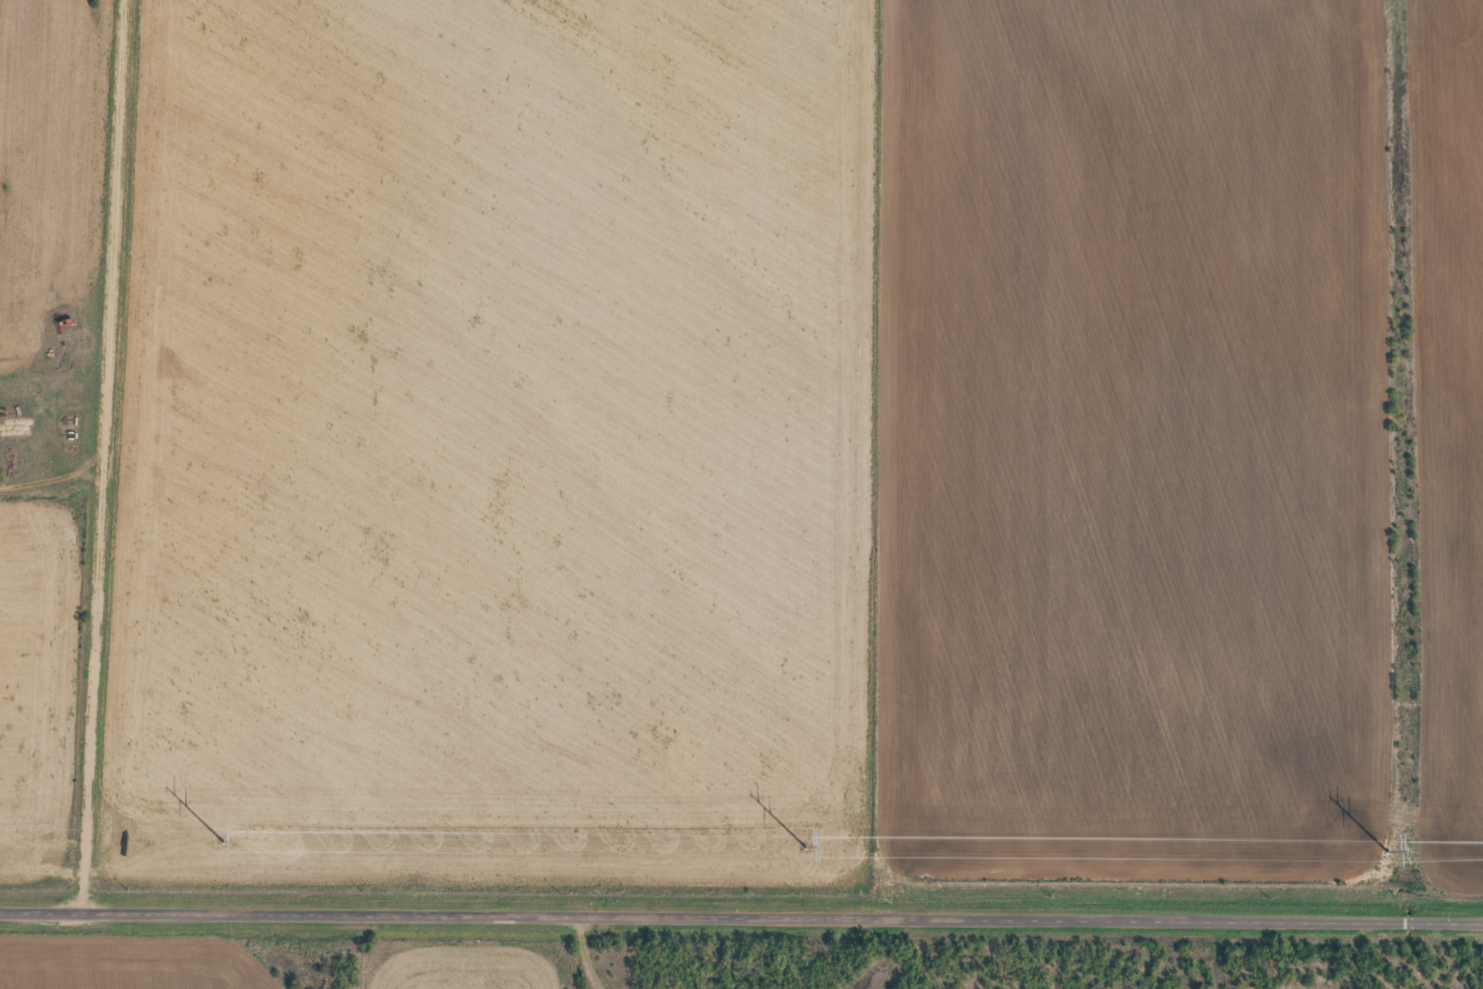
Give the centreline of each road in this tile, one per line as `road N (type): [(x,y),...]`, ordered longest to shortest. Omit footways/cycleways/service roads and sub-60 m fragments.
road 1 (secondary): [(1482,917),(0,906)]

